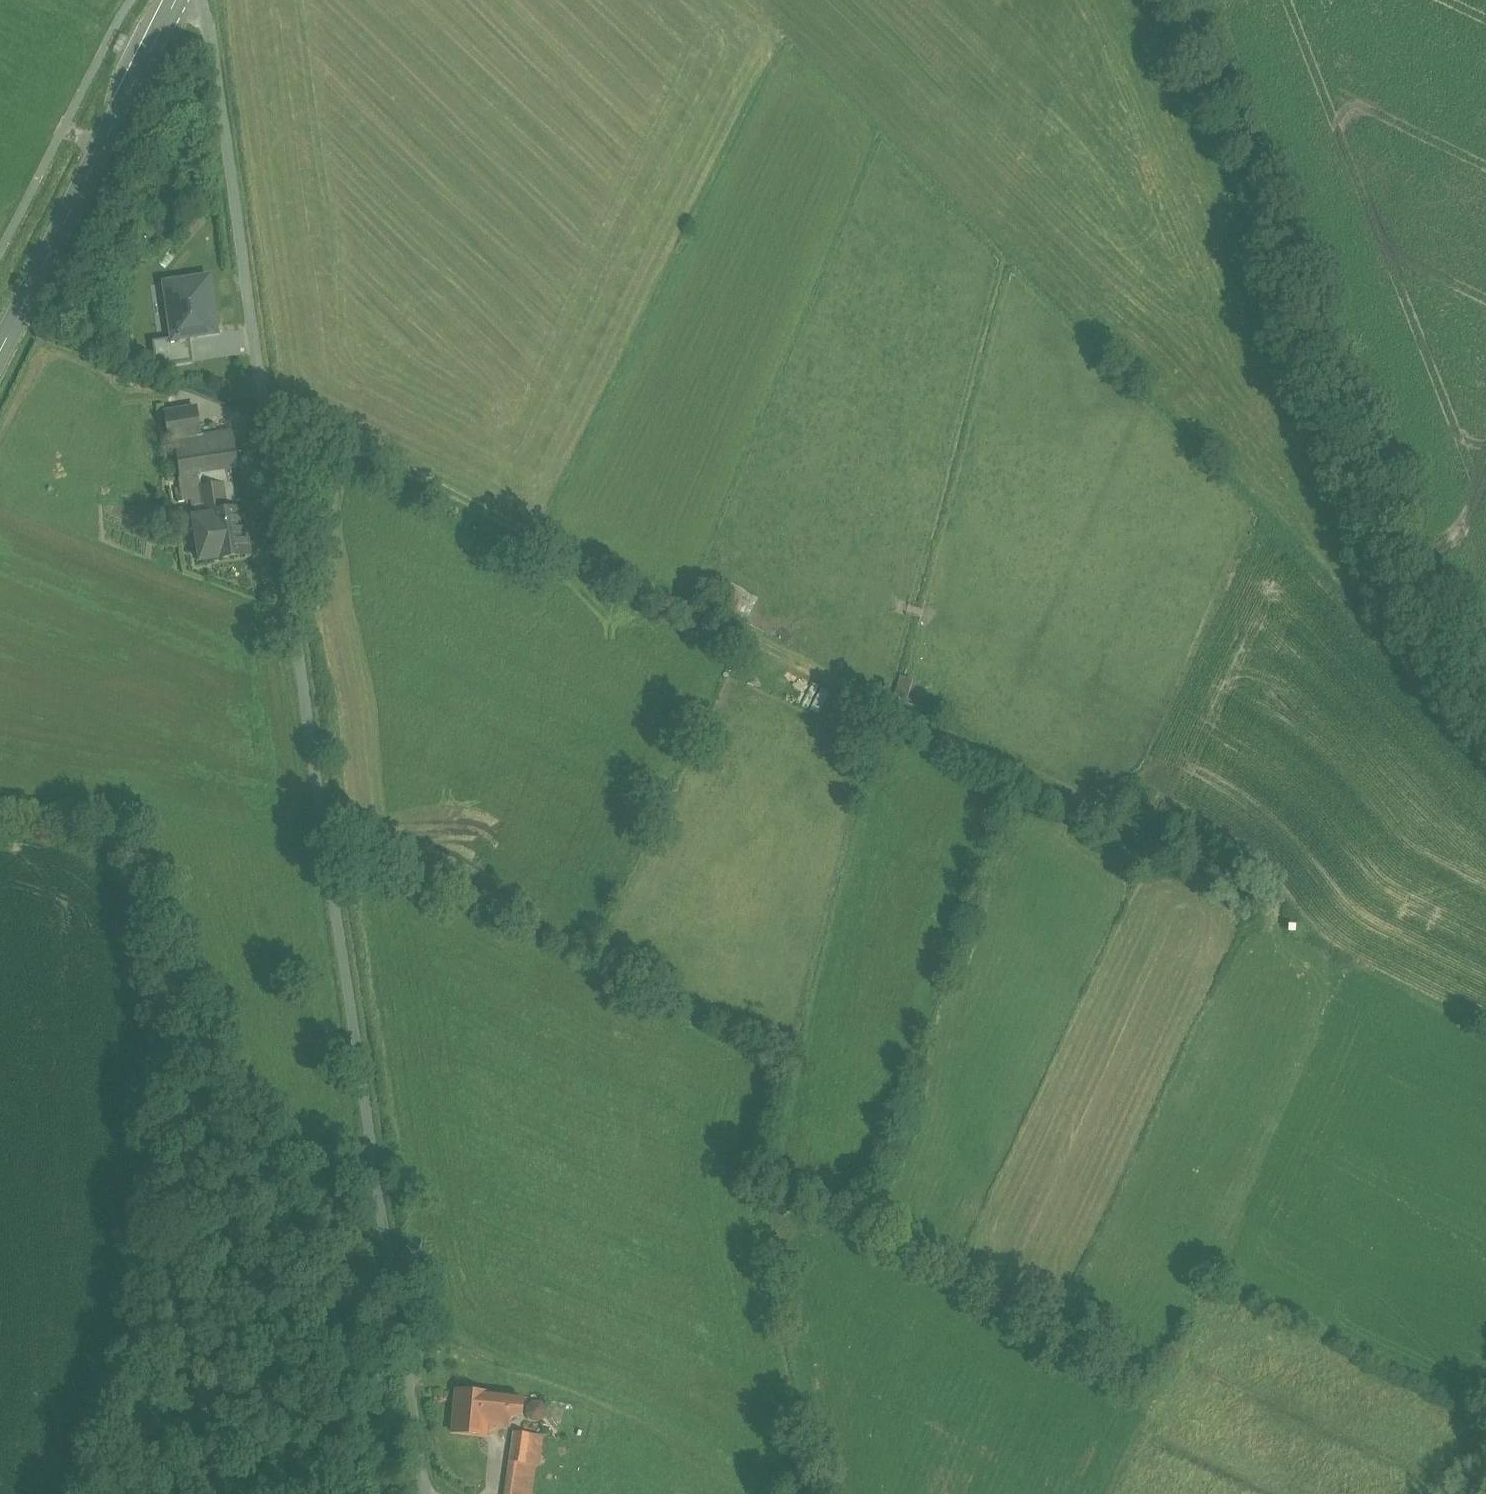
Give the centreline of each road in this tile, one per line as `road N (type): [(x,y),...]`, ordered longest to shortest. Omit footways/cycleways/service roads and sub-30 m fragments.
road 1 (unclassified): [(202,0),(211,22),(424,1493)]
road 2 (track): [(1485,701),(1447,648),(1193,0)]
road 3 (tertiary): [(176,0),(0,347)]

